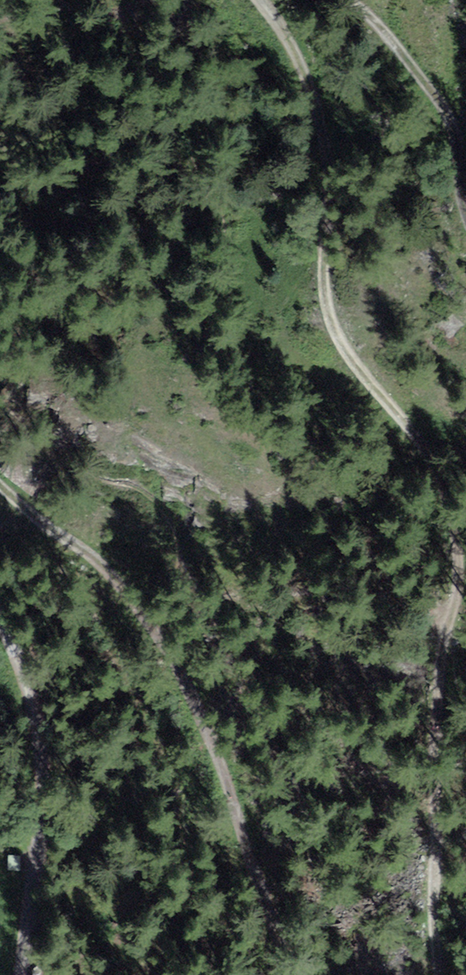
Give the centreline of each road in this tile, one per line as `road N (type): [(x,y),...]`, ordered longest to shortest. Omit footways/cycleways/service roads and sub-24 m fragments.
road 1 (track): [(434,974),(438,670),(462,562),(421,430),(336,340),(326,299),(329,223),(318,121),(262,0)]
road 2 (track): [(153,621),(228,776),(295,974)]
road 3 (track): [(4,639),(34,837),(19,974)]
road 4 (track): [(345,0),(401,43),(451,121),(465,204)]
road 5 (track): [(0,482),(153,621)]

